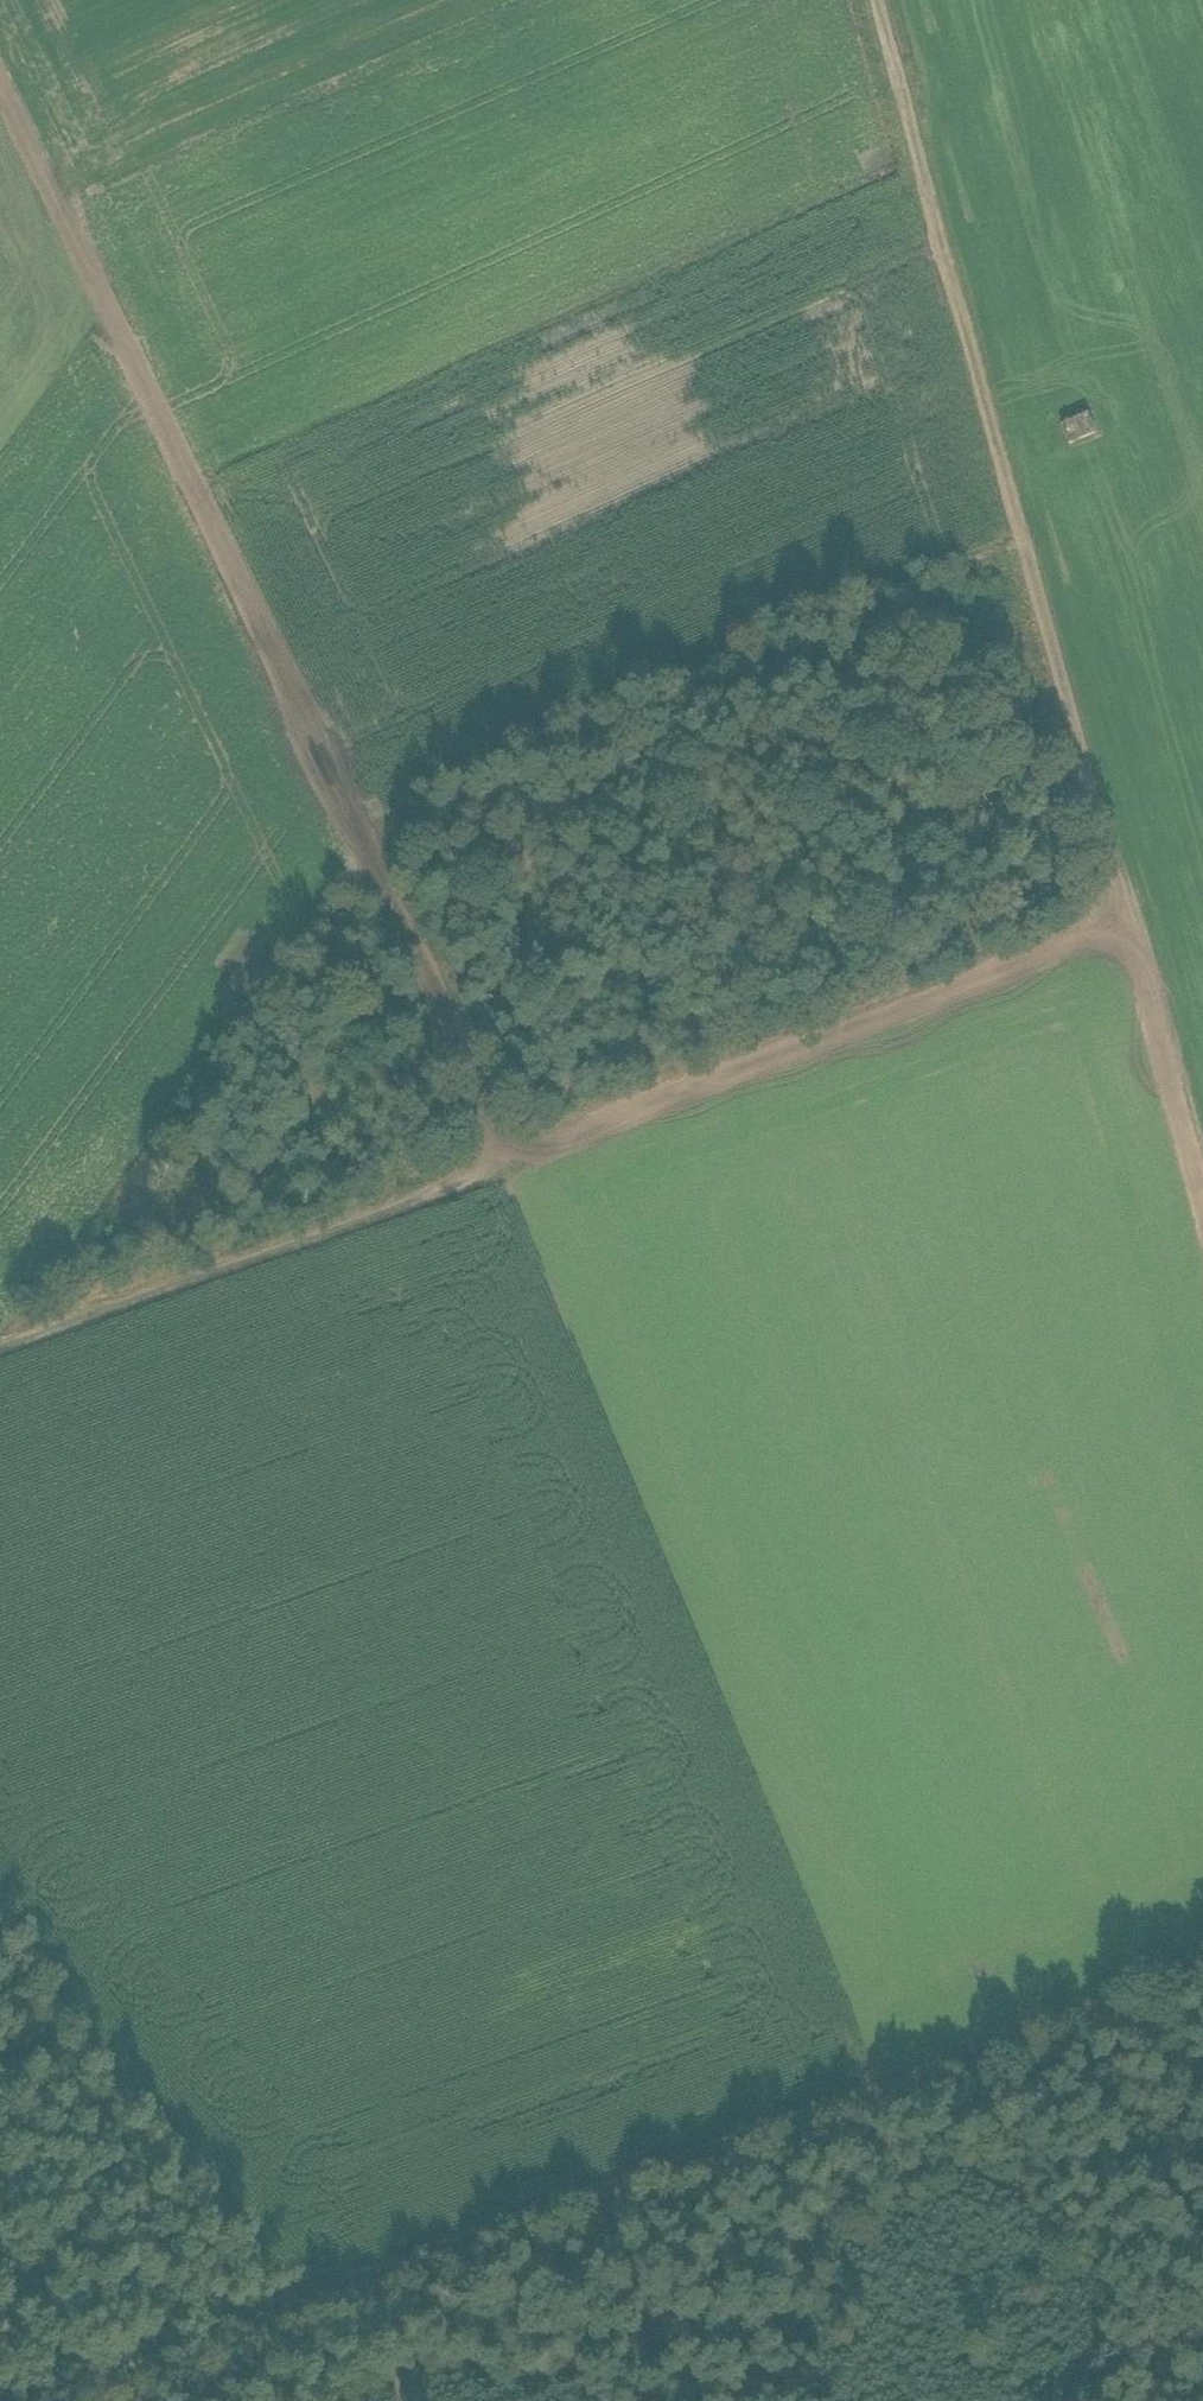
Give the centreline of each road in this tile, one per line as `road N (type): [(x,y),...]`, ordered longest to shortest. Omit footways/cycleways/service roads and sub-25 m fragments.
road 1 (track): [(511,1148),(0,88)]
road 2 (track): [(882,0),(1119,917)]
road 3 (track): [(369,2282),(714,2174),(1202,1988)]
road 4 (track): [(1119,917),(939,997),(572,1137),(511,1148)]
road 5 (track): [(511,1148),(456,1199),(0,1357)]
road 6 (track): [(51,2400),(147,2365),(233,2311),(369,2282)]
road 7 (track): [(1119,917),(1202,1209)]
road 8 (track): [(399,2400),(369,2282)]

